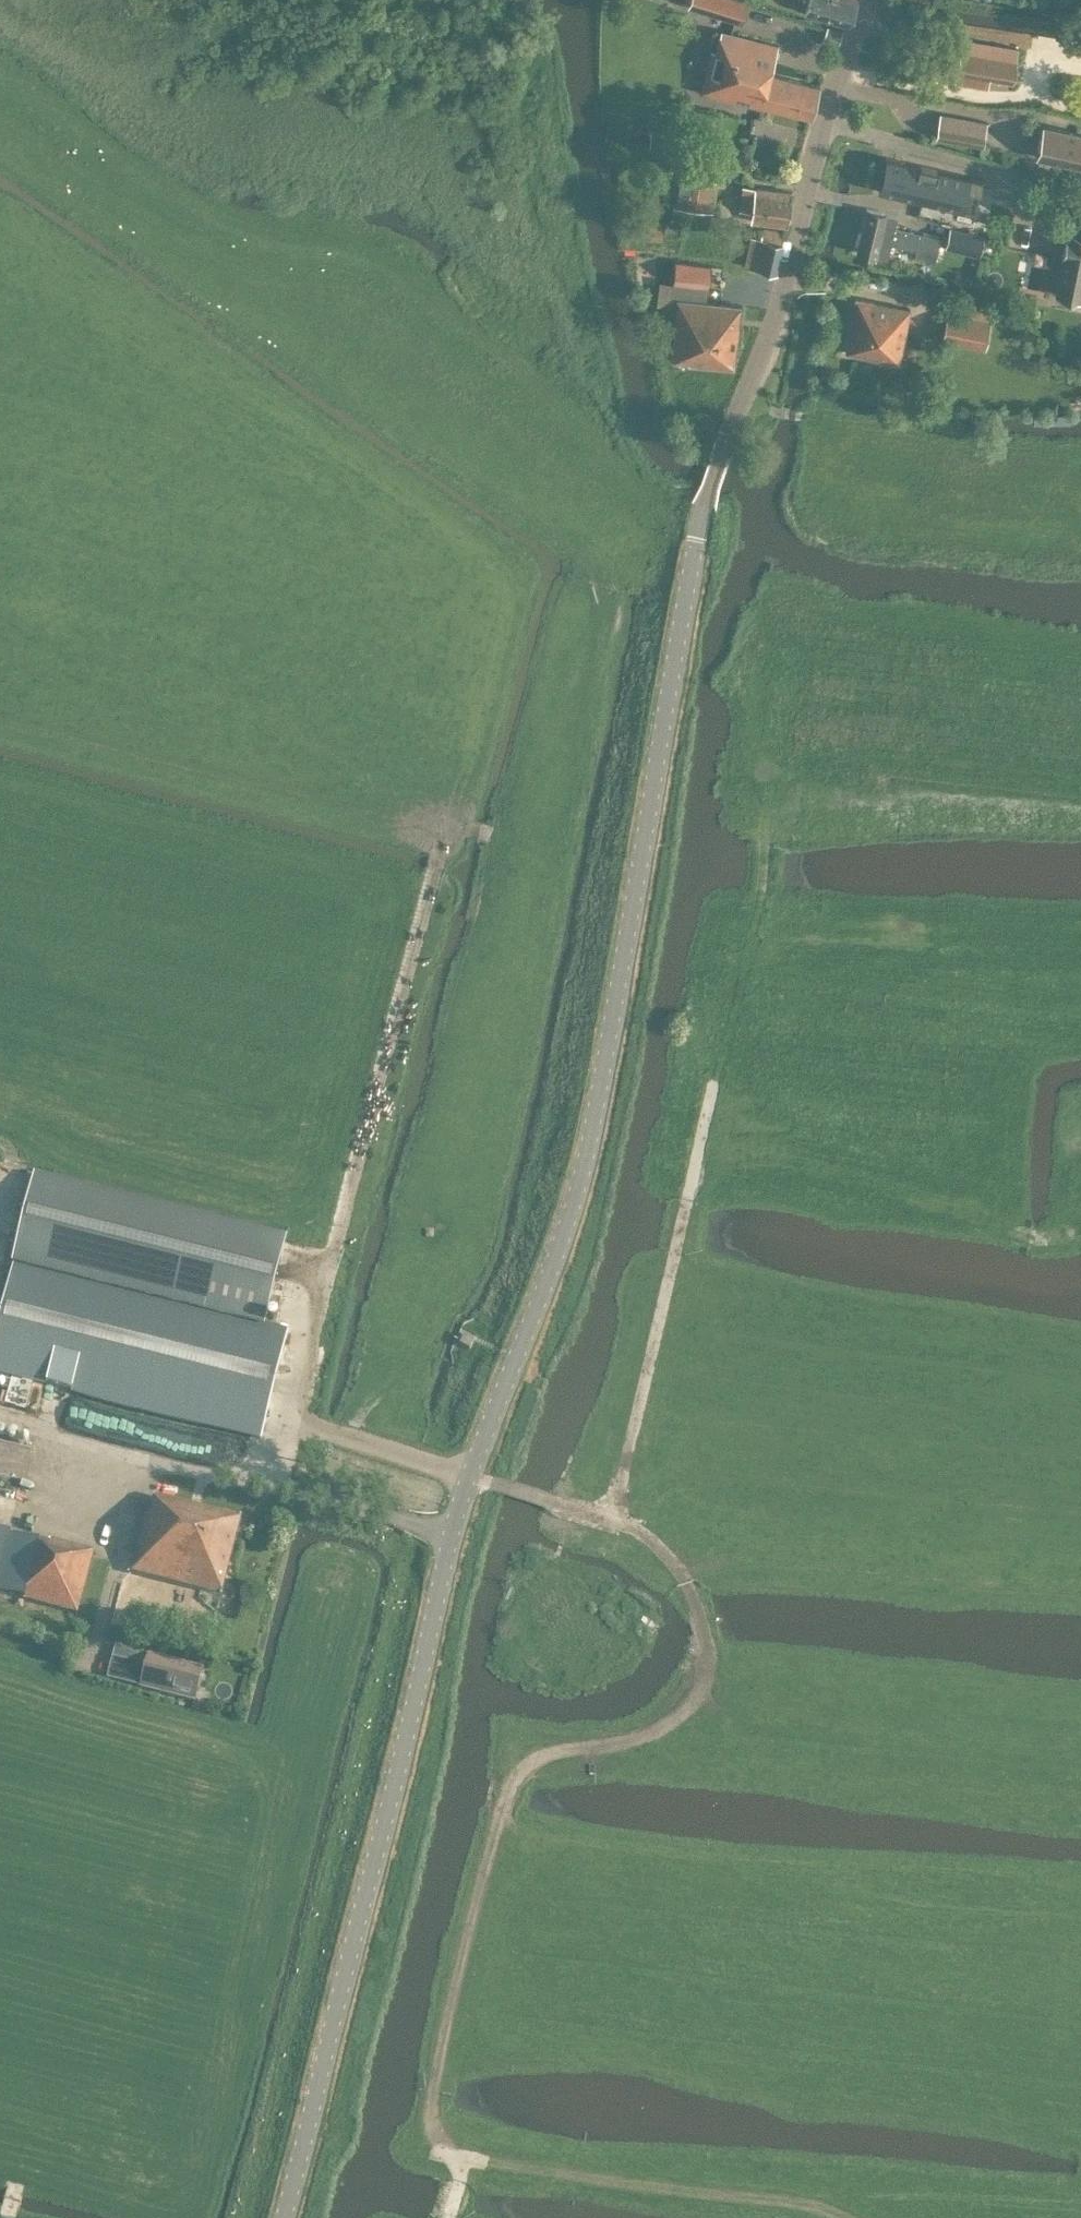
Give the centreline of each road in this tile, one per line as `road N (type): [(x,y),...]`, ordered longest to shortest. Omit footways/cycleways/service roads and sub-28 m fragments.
road 1 (tertiary): [(279,2217),(468,1474),(559,1250),(582,1167),(617,1010),(701,503),(789,271),(832,93),(868,0)]
road 2 (track): [(554,1502),(630,1523),(681,1570),(711,1641),(706,1685),(678,1731),(610,1749),(549,1749),(513,1771),(437,2069),(432,2125),(460,2158),(846,2217)]

